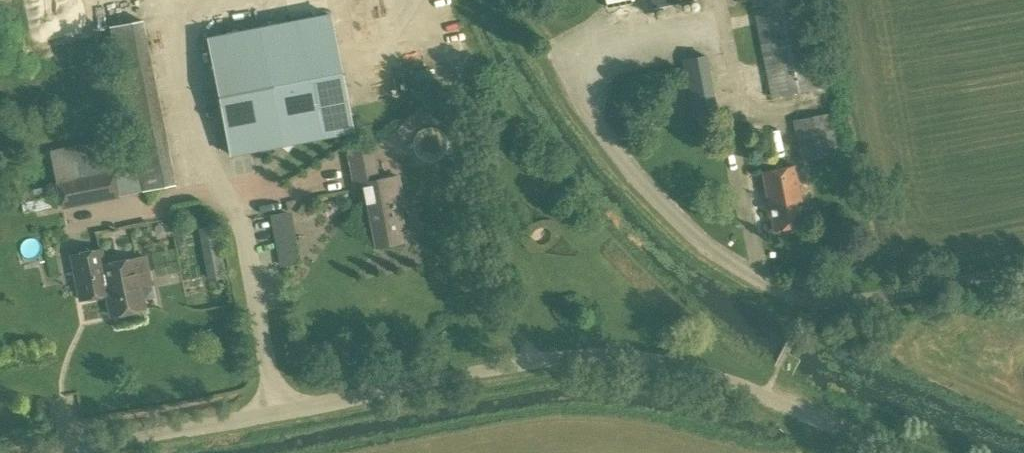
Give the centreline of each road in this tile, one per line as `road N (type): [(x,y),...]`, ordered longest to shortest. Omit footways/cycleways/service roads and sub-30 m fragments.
road 1 (unclassified): [(57,452),(541,363),(626,362),(691,372),(762,397)]
road 2 (unclassified): [(1023,269),(838,302),(760,285),(667,211),(606,143),(557,62)]
road 3 (unclassified): [(891,452),(762,397)]

